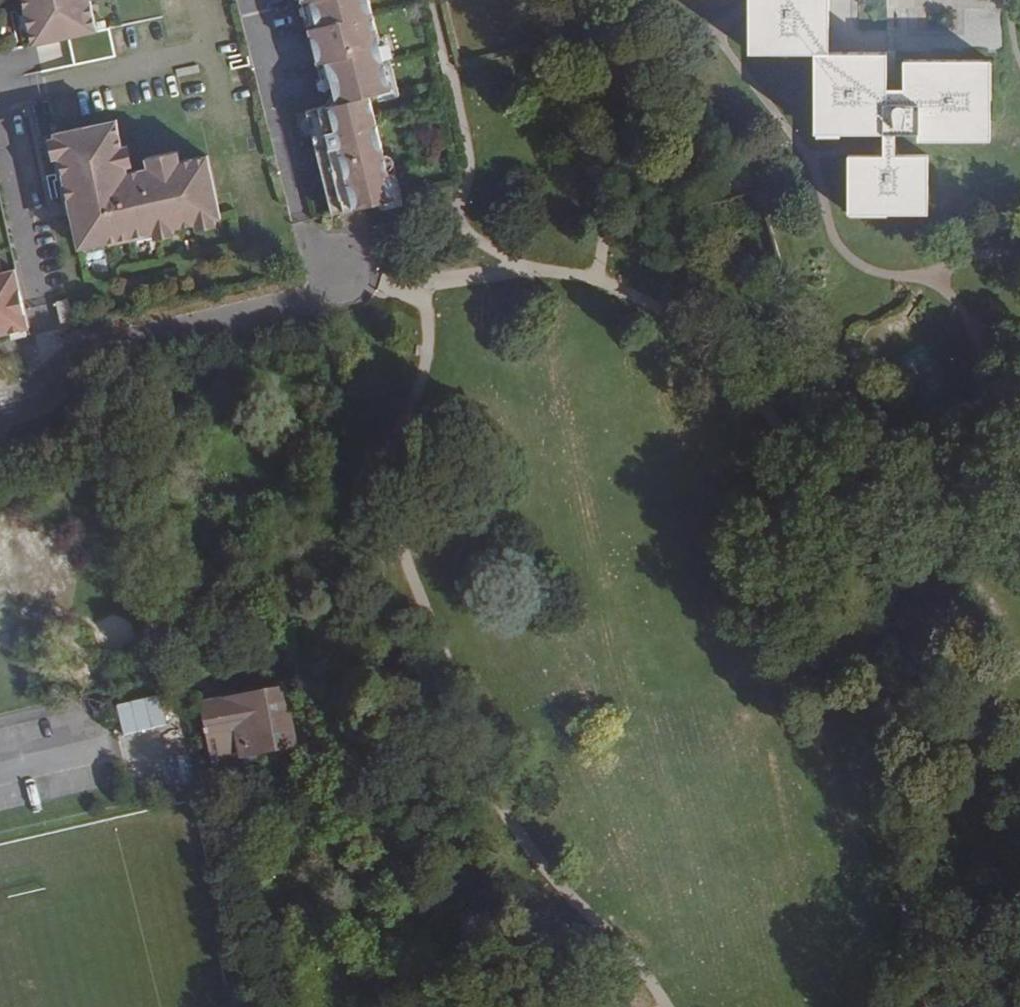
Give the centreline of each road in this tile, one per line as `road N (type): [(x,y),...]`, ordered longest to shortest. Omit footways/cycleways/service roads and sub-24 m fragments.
road 1 (residential): [(0,406),(25,399),(97,349),(343,287)]

